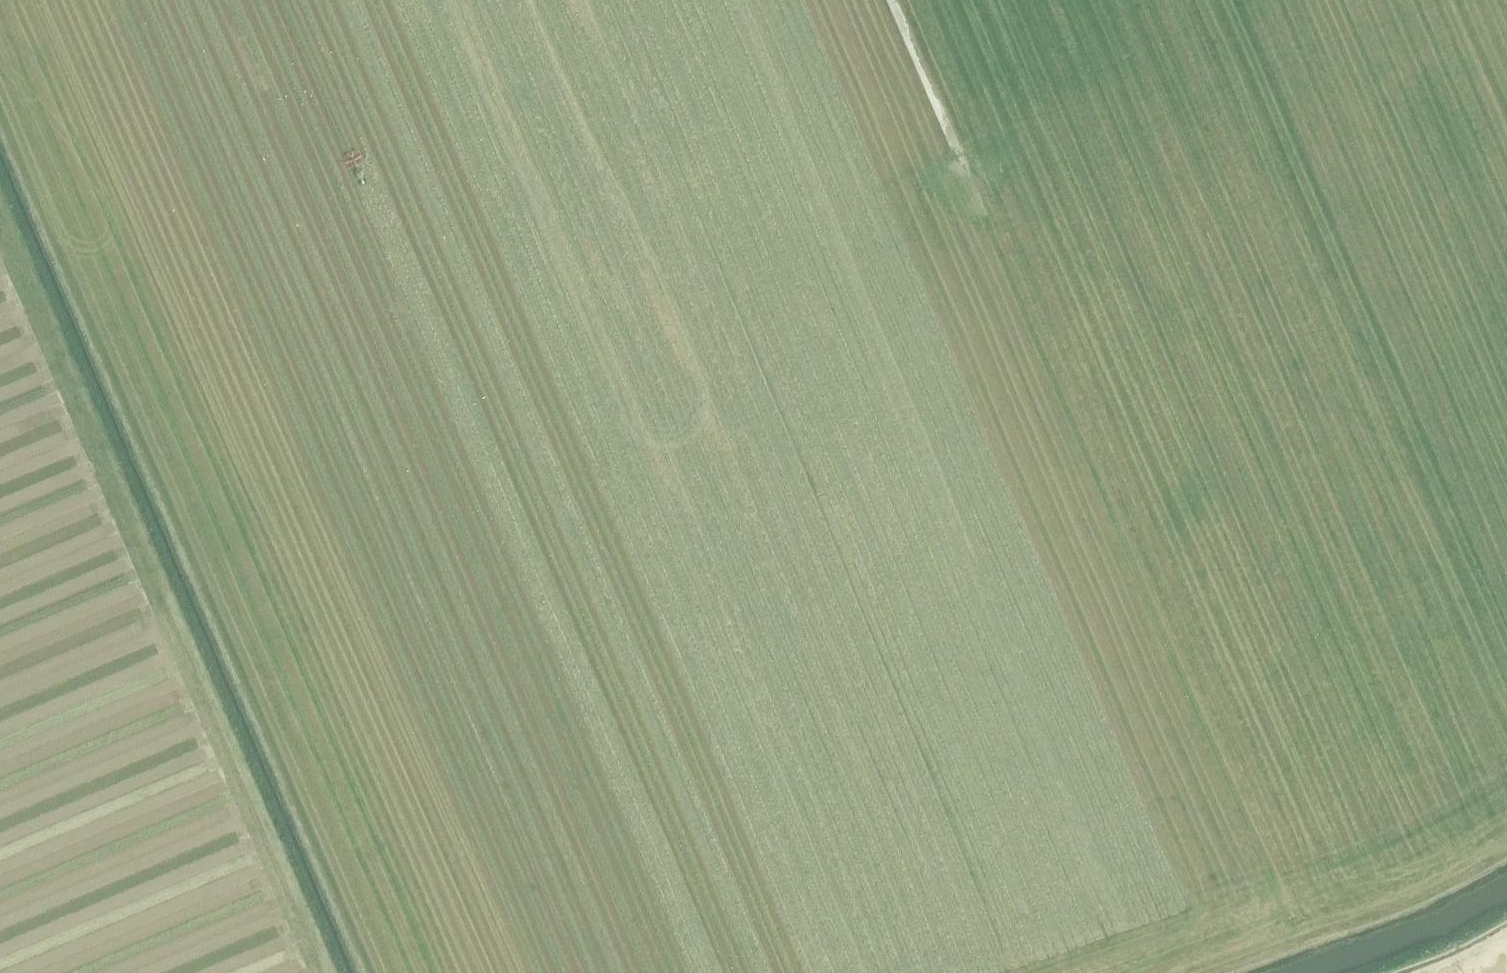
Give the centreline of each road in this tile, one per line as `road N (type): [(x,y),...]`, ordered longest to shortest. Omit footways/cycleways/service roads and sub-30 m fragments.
road 1 (track): [(1392,972),(1506,919)]

